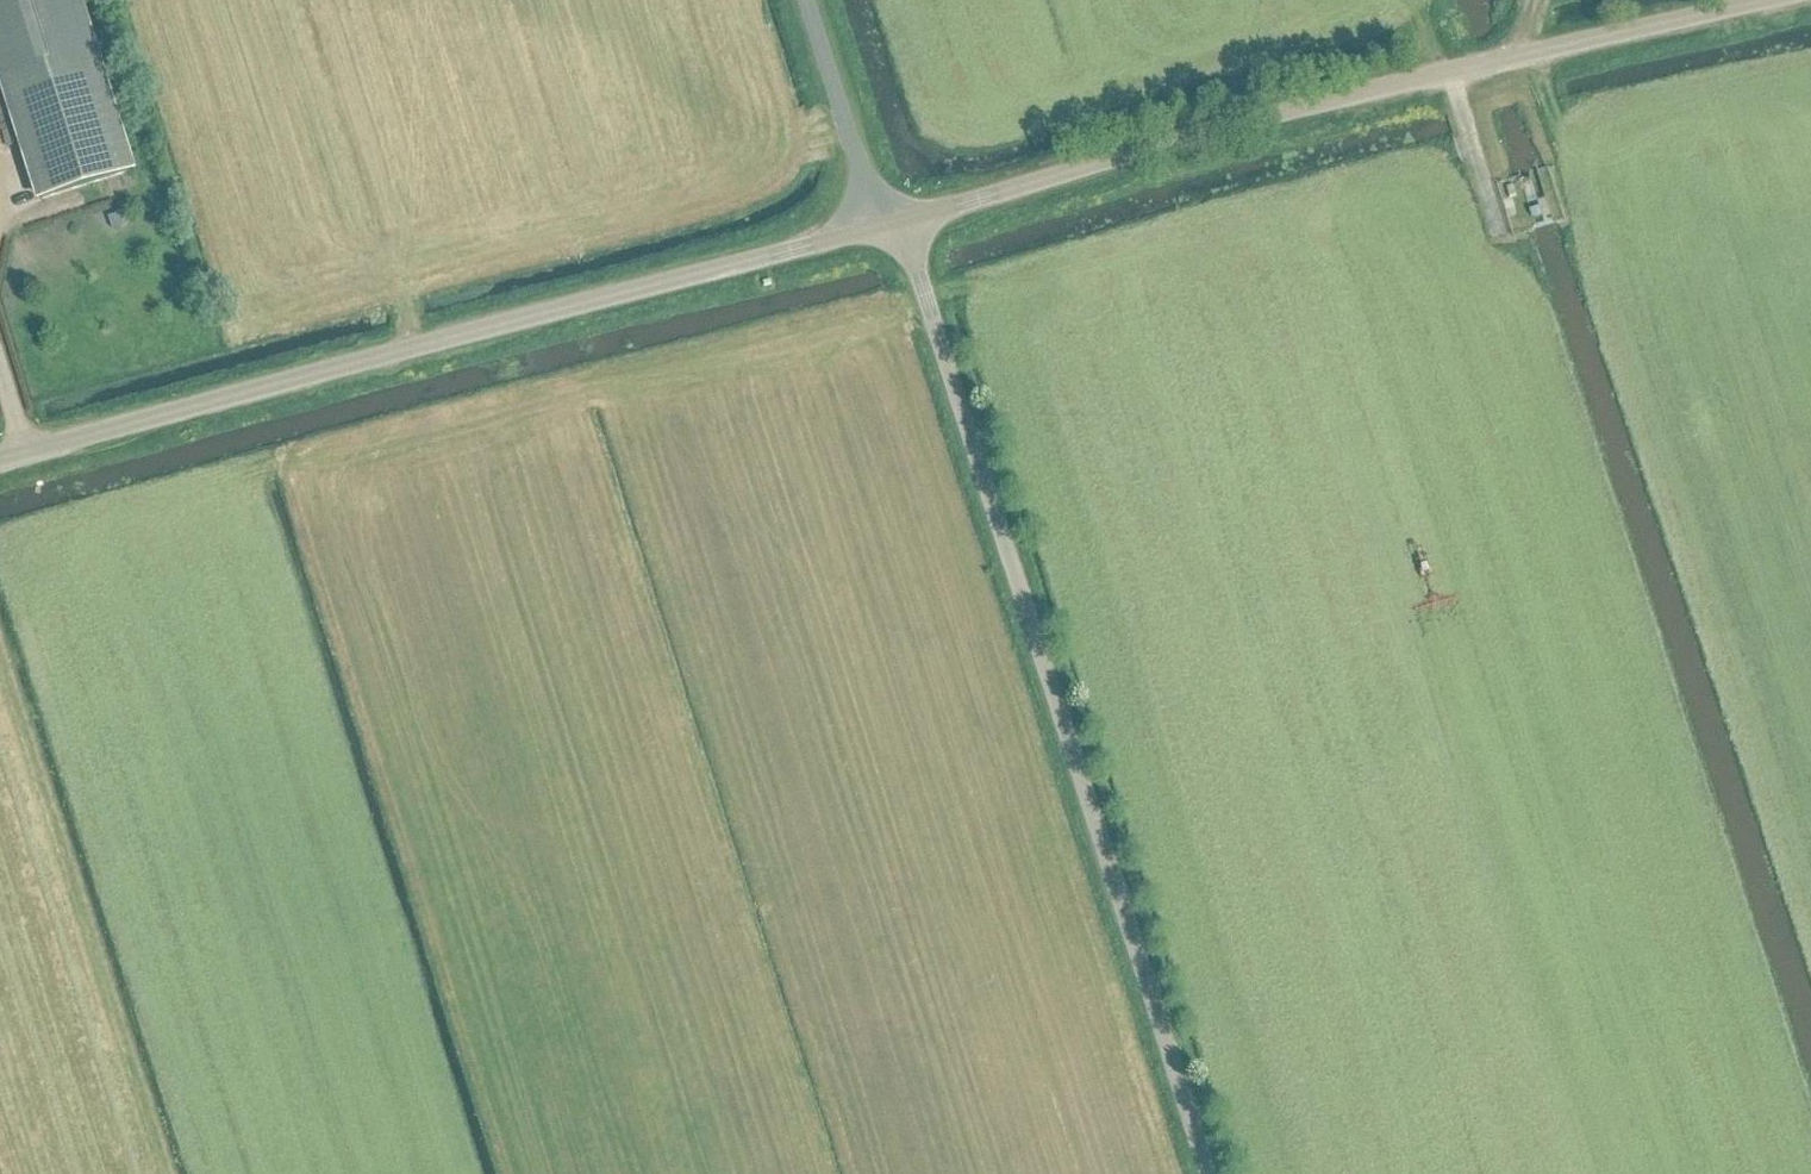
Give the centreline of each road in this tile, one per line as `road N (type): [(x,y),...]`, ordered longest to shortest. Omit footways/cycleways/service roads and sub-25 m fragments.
road 1 (unclassified): [(885,225),(912,258),(925,293),(1206,1173)]
road 2 (tertiary): [(0,464),(885,225)]
road 3 (tertiary): [(885,225),(1235,122),(1763,0)]
road 4 (unclassified): [(885,225),(806,0)]

